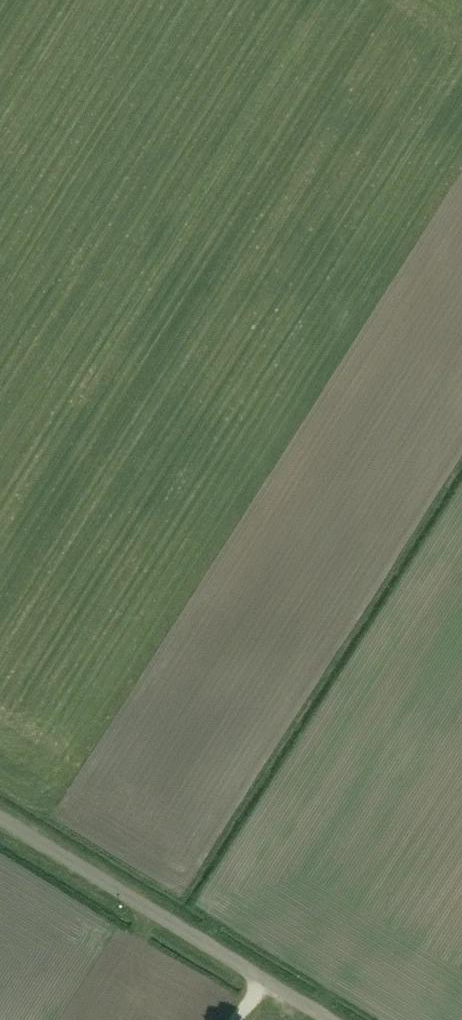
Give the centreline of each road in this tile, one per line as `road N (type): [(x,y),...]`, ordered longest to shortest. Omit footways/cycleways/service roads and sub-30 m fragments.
road 1 (unclassified): [(332,1019),(0,817)]

